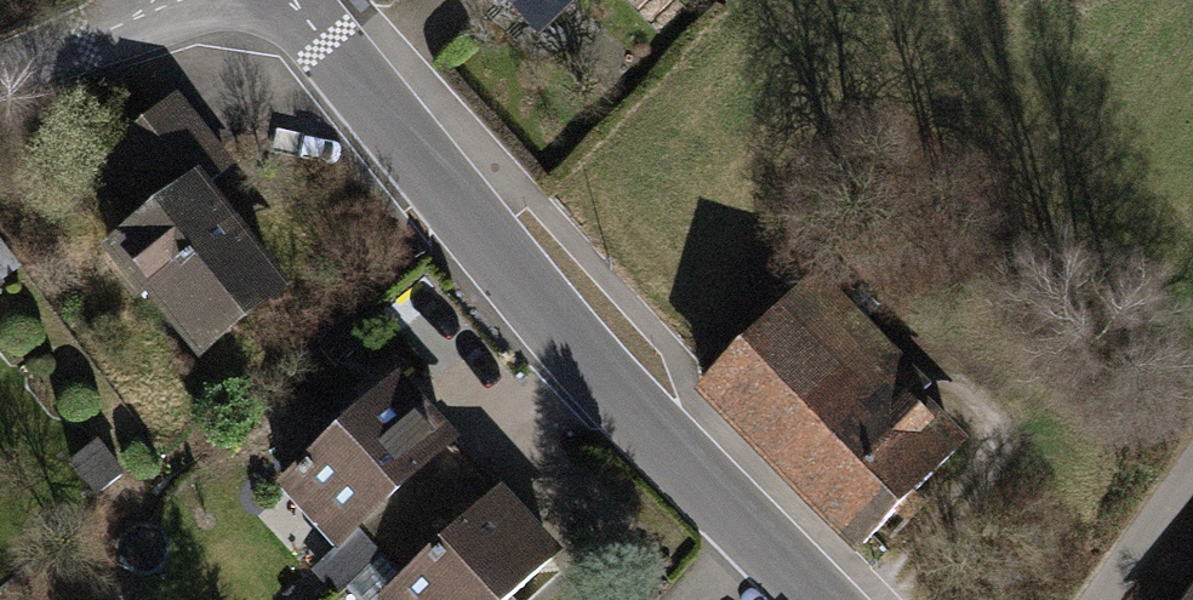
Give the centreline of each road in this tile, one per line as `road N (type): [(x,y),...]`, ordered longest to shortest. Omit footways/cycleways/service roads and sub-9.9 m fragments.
road 1 (tertiary): [(284,0),(834,599)]
road 2 (track): [(876,599),(954,512),(991,455),(993,433),(978,400),(935,381)]
road 3 (track): [(165,0),(0,73)]
road 4 (residential): [(1100,599),(1192,470)]

